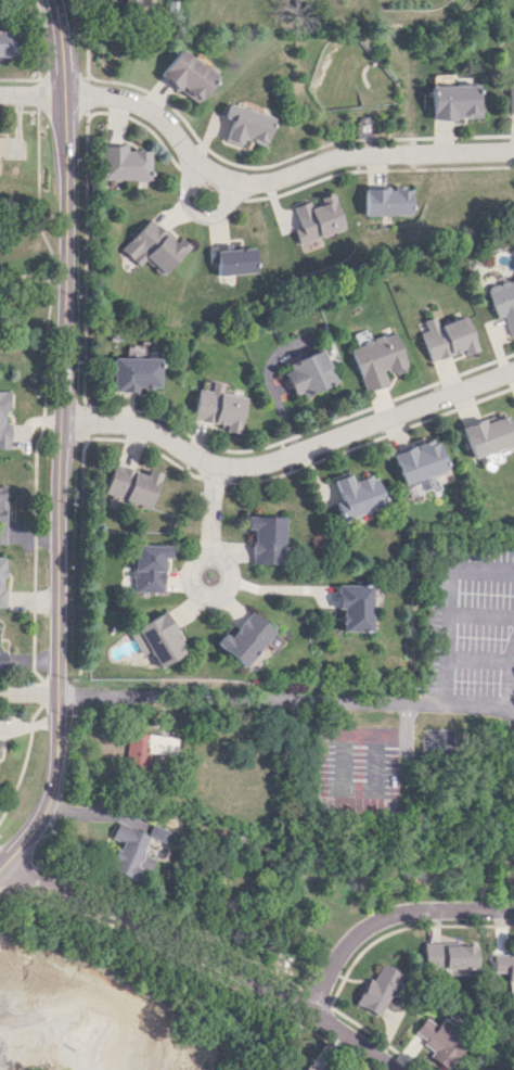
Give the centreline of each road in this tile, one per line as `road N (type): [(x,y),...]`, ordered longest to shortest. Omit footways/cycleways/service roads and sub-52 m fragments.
road 1 (residential): [(0,865),(42,816),(55,777),(64,95),(55,0)]
road 2 (residential): [(64,95),(146,110),(200,165),(232,183),(256,186),(358,160),(513,151)]
road 3 (residential): [(63,421),(141,428),(237,468),(513,374)]
road 4 (residential): [(393,1069),(310,1009),(206,972),(0,868)]
road 5 (residential): [(310,1009),(344,948),(384,918),(513,910)]
road 6 (residential): [(214,556),(195,564),(192,581),(213,597),(226,593),(232,577),(214,556)]

